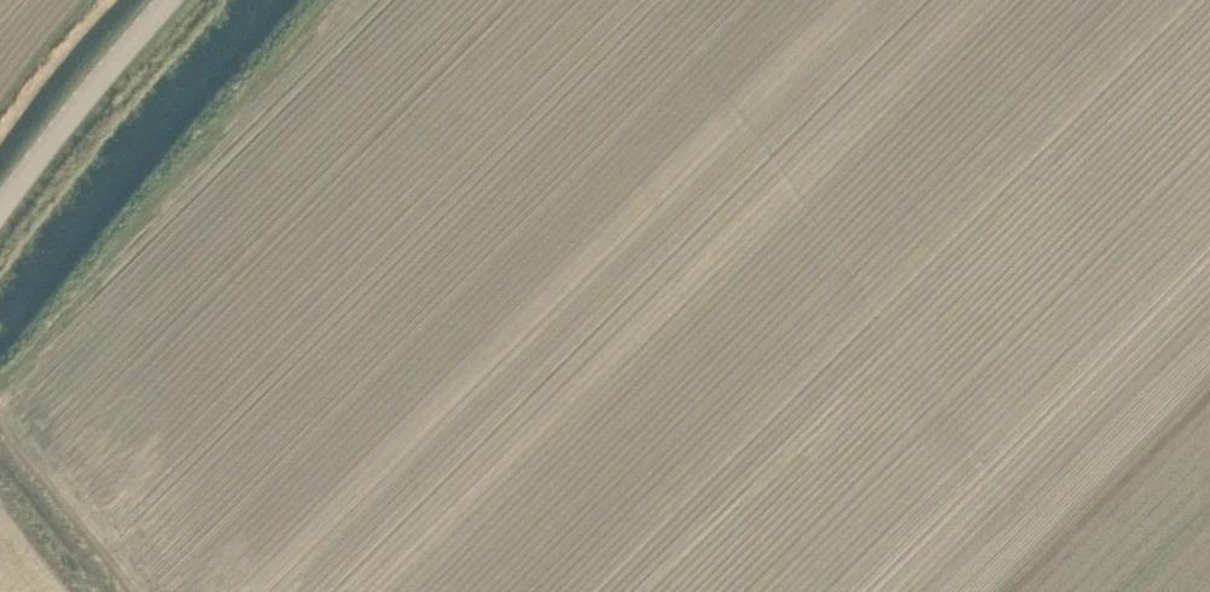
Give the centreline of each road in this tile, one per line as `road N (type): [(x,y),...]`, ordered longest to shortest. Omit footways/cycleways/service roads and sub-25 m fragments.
road 1 (tertiary): [(0,210),(165,0)]

